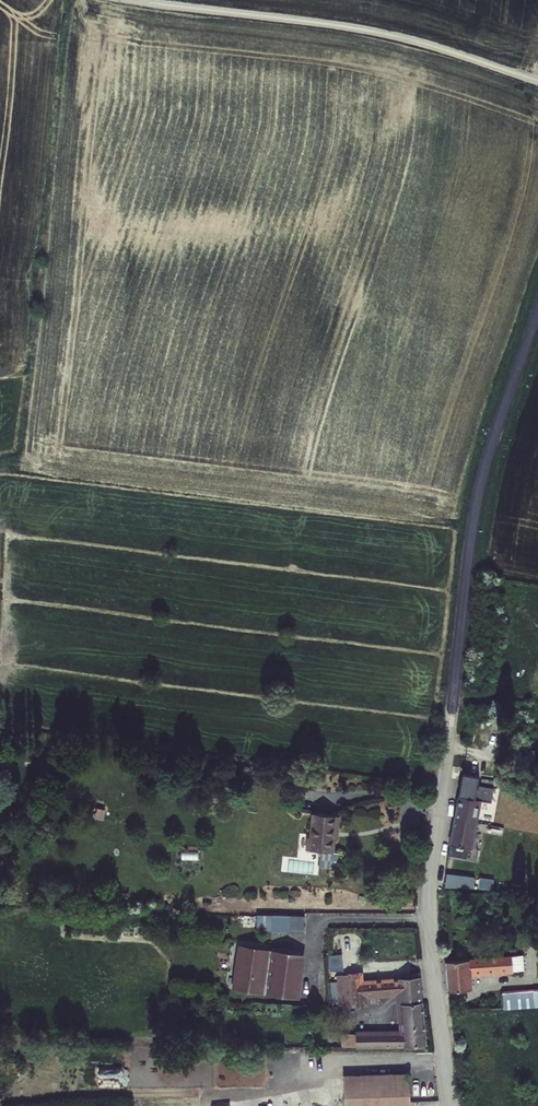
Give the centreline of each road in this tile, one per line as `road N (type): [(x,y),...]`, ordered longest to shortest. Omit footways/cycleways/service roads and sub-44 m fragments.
road 1 (unclassified): [(452,1105),(432,962),(431,871),(477,497),(537,309)]
road 2 (unclassified): [(130,0),(372,31),(537,79)]
road 3 (track): [(208,1105),(218,1095),(288,1086),(324,1067),(446,1061)]

